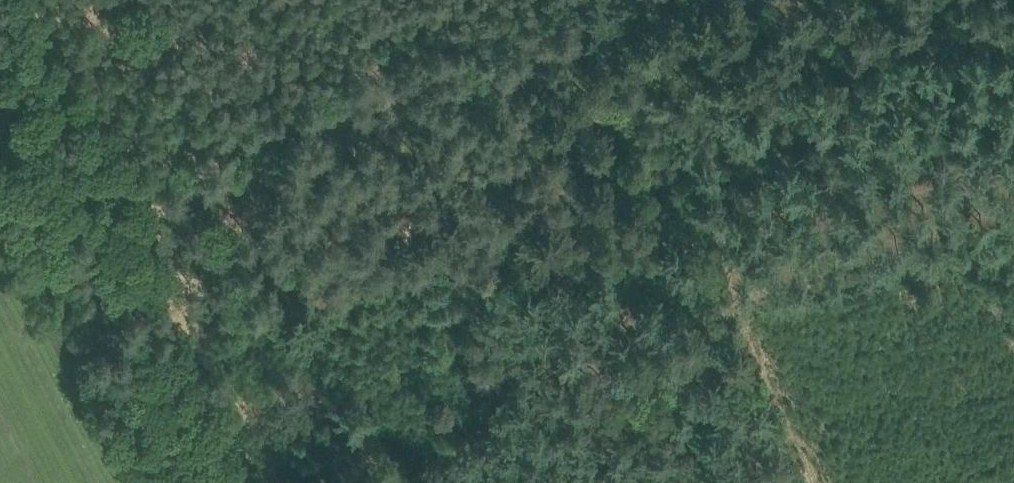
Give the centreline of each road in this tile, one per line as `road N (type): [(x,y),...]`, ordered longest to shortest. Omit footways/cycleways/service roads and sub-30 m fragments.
road 1 (track): [(812,482),(624,0)]

